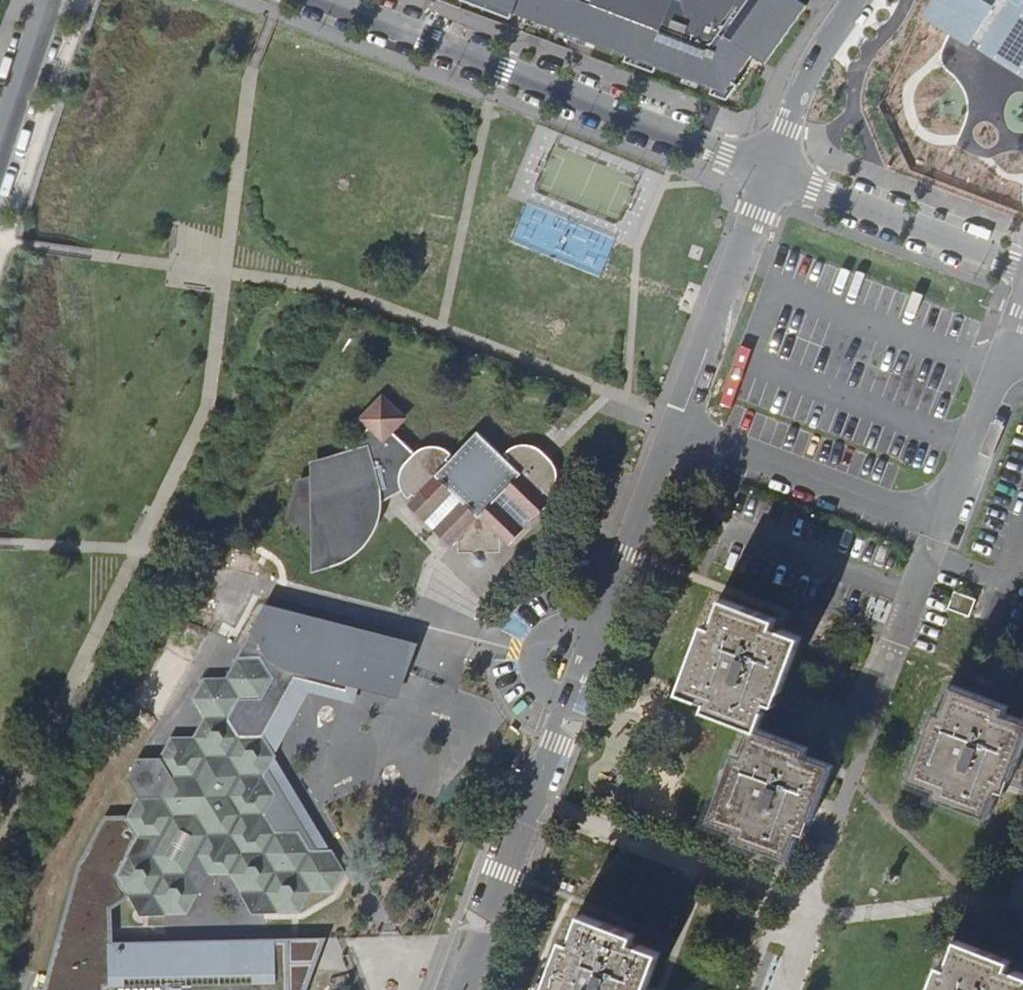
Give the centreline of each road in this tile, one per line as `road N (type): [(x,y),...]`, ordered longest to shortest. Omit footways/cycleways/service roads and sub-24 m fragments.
road 1 (residential): [(327,0),(772,171)]
road 2 (residential): [(1002,370),(949,484),(917,507),(878,505),(676,428)]
road 3 (residential): [(565,704),(537,795),(458,989)]
road 4 (unclassified): [(772,171),(676,428)]
road 5 (residential): [(772,171),(1022,265)]
road 6 (residential): [(282,592),(532,654)]
road 7 (residential): [(676,428),(599,630)]
road 8 (unclassified): [(859,0),(809,82),(772,171)]
road 9 (residential): [(0,155),(50,0)]

